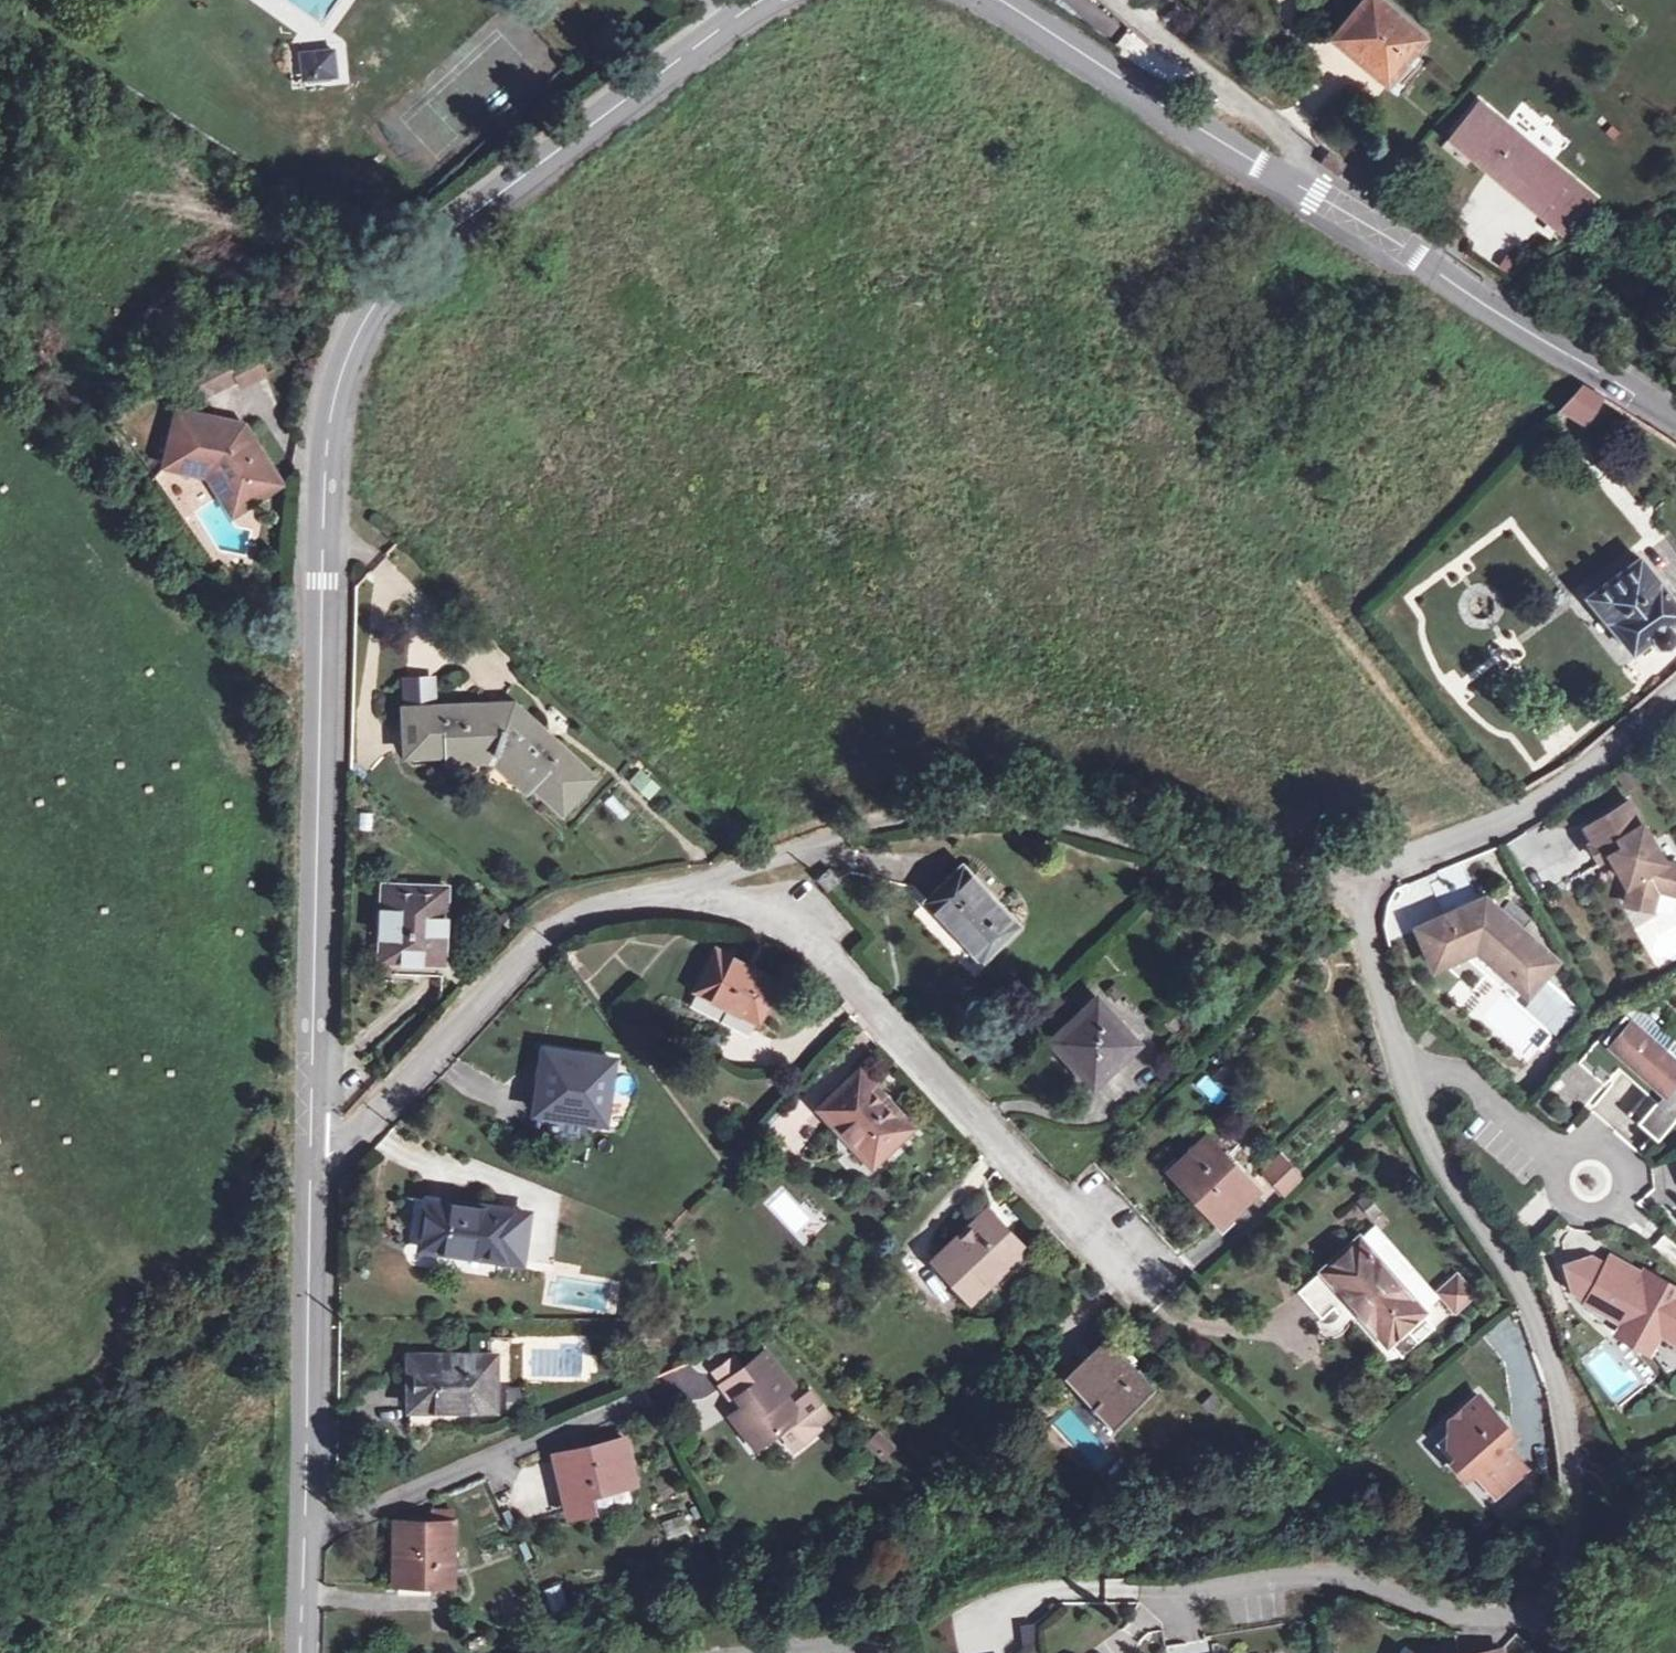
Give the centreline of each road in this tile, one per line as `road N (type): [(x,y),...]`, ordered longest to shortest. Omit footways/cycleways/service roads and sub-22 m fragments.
road 1 (tertiary): [(314,1160),(319,580),(324,464),(340,385),(375,315),(429,247),(759,0)]
road 2 (residential): [(1562,1652),(1561,1560),(1574,1501),(1566,1415),(1514,1279),(1439,1162),(1395,1059),(1357,891)]
road 3 (unclassified): [(1357,891),(1216,864),(1014,809),(858,826),(685,886)]
road 4 (residential): [(685,886),(770,911),(827,946),(1111,1254)]
road 5 (tertiary): [(299,1652),(314,1160)]
road 6 (unclassified): [(685,886),(603,900),(551,930),(354,1134),(314,1160)]
road 7 (tertiary): [(1289,181),(1675,424)]
road 8 (unclassified): [(1675,700),(1586,777),(1357,891)]
road 9 (tertiary): [(999,0),(1289,181)]
road 10 (unclassified): [(1114,0),(1299,149),(1289,181)]

